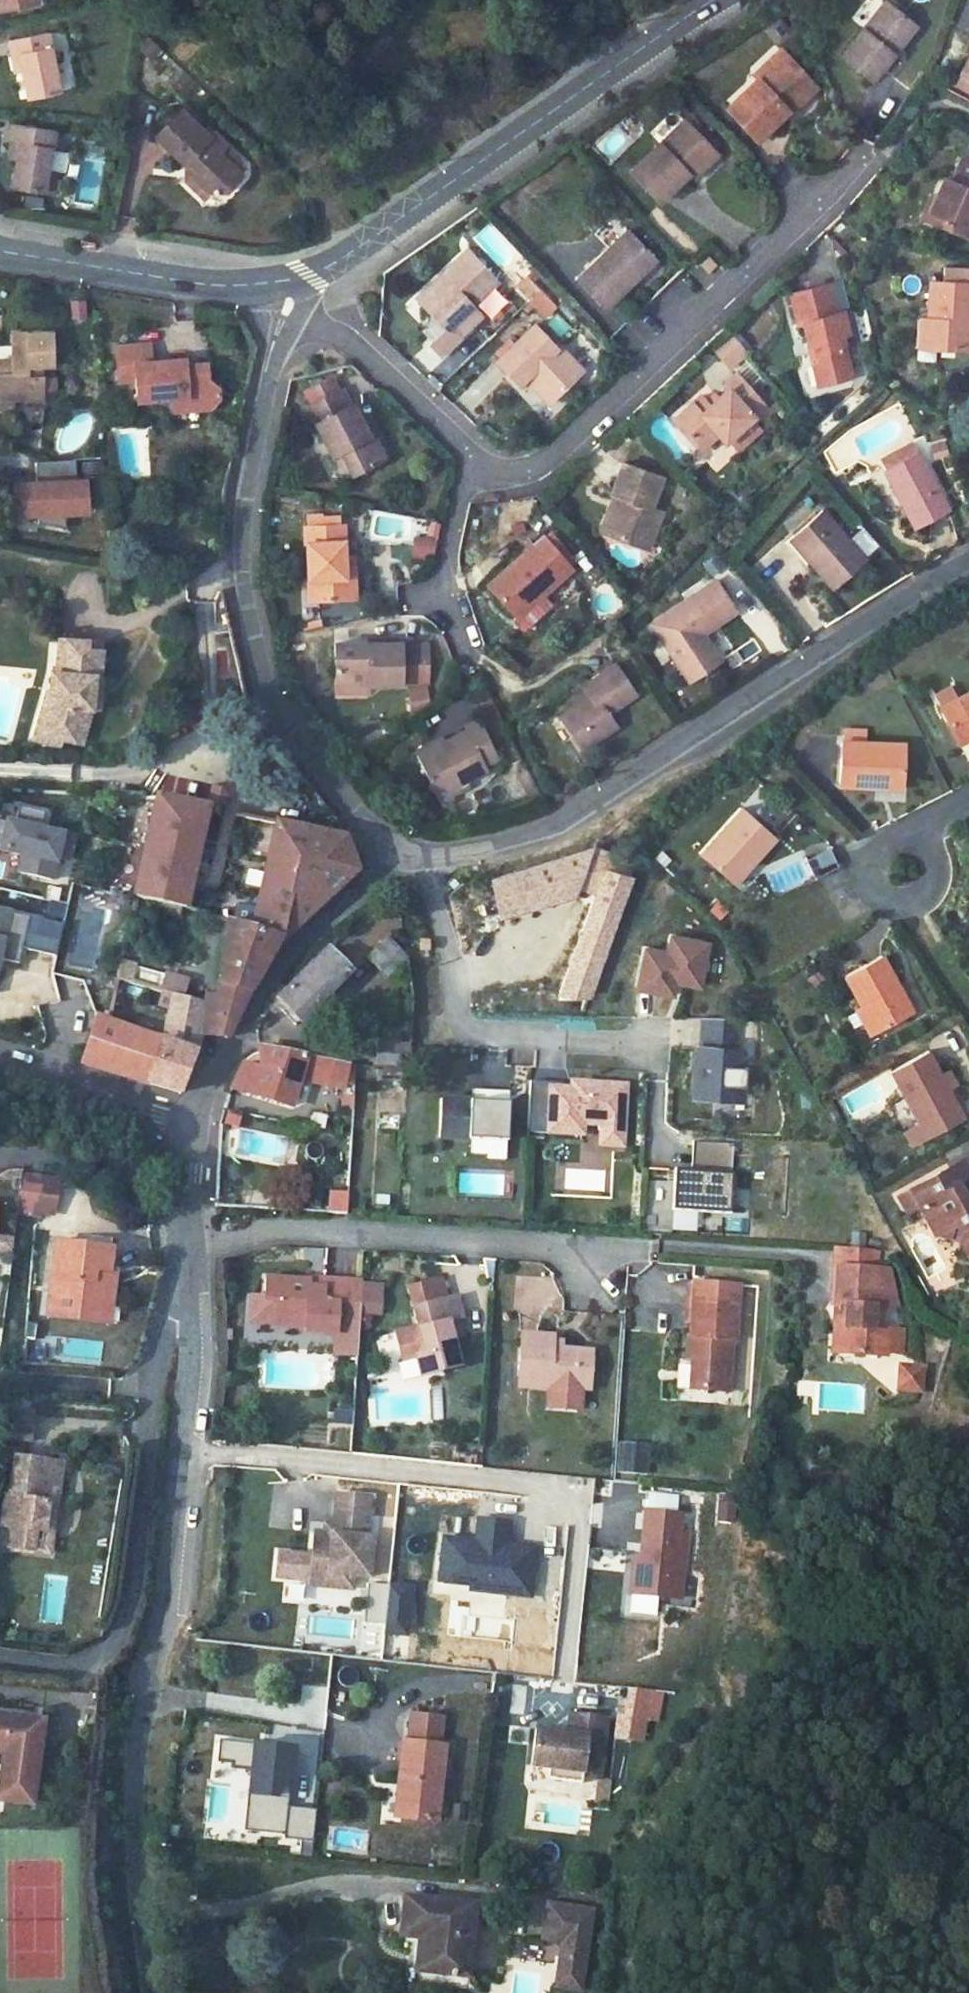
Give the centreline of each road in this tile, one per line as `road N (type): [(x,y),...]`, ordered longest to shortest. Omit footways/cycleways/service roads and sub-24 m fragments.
road 1 (unclassified): [(142,1992),(130,1871),(142,1694),(176,1524),(185,1285)]
road 2 (unclassified): [(395,861),(460,862),(570,817),(968,566)]
road 3 (unclassified): [(395,861),(261,688),(239,570),(242,500),(293,299)]
road 4 (unclassified): [(293,299),(717,0)]
road 5 (residential): [(862,172),(543,461),(503,475),(474,461)]
road 6 (residential): [(185,1285),(160,1355),(133,1597),(114,1642),(93,1659),(61,1664),(0,1656)]
road 7 (unclassified): [(197,1107),(272,970),(395,861)]
road 8 (unclassified): [(293,299),(0,253)]
road 9 (residential): [(474,461),(293,299)]
road 10 (residential): [(0,1054),(197,1107)]
road 11 (residential): [(474,461),(439,586),(459,646)]
road 12 (unclassified): [(185,1285),(197,1107)]
road 13 (residential): [(968,798),(881,841),(889,871)]

